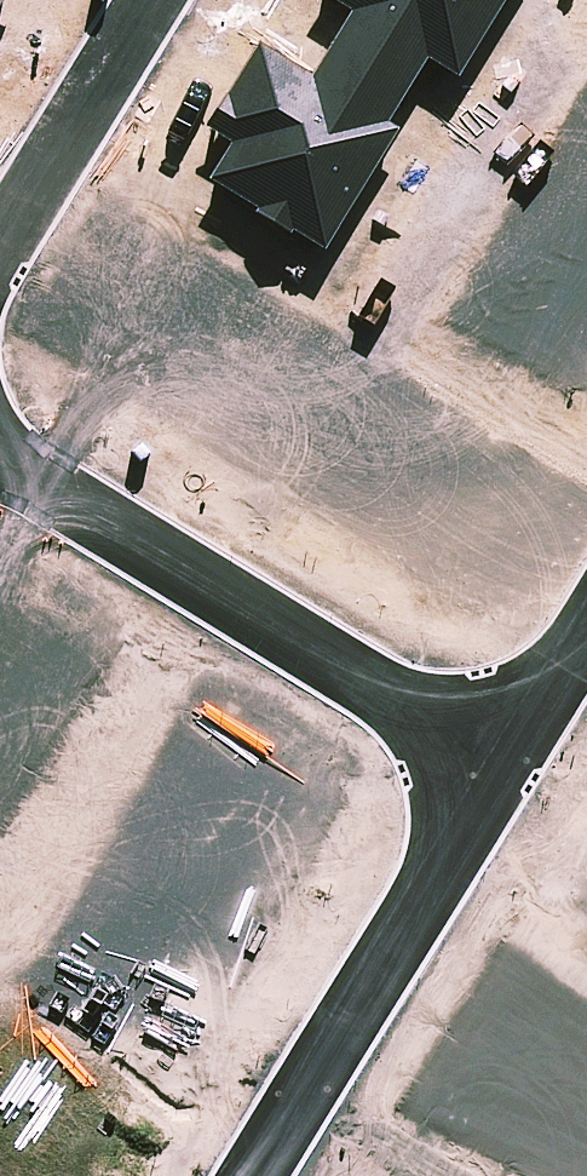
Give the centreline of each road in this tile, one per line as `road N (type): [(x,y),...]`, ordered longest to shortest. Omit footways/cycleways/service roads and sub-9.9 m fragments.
road 1 (residential): [(0,469),(508,764)]
road 2 (residential): [(508,764),(252,1175)]
road 3 (residential): [(0,251),(151,0)]
road 4 (residential): [(586,633),(508,764)]

